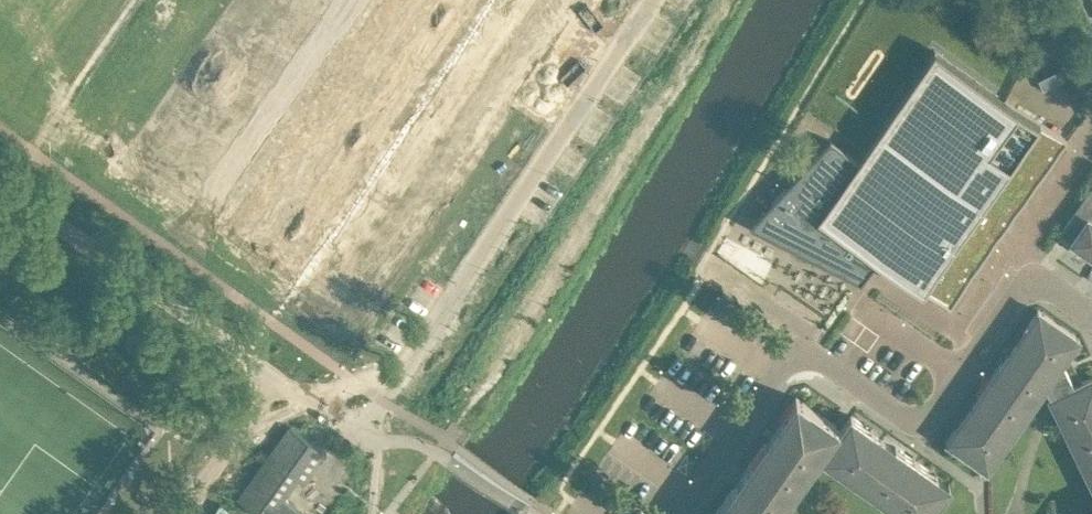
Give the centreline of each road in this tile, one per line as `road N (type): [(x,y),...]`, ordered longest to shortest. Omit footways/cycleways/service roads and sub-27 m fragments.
road 1 (unclassified): [(471,0),(281,268),(286,292),(126,513)]
road 2 (residential): [(1091,314),(1049,284),(1027,288),(941,412),(923,422),(897,417),(799,347)]
road 3 (residential): [(799,347),(684,513)]
road 4 (residential): [(799,347),(782,315),(705,261)]

